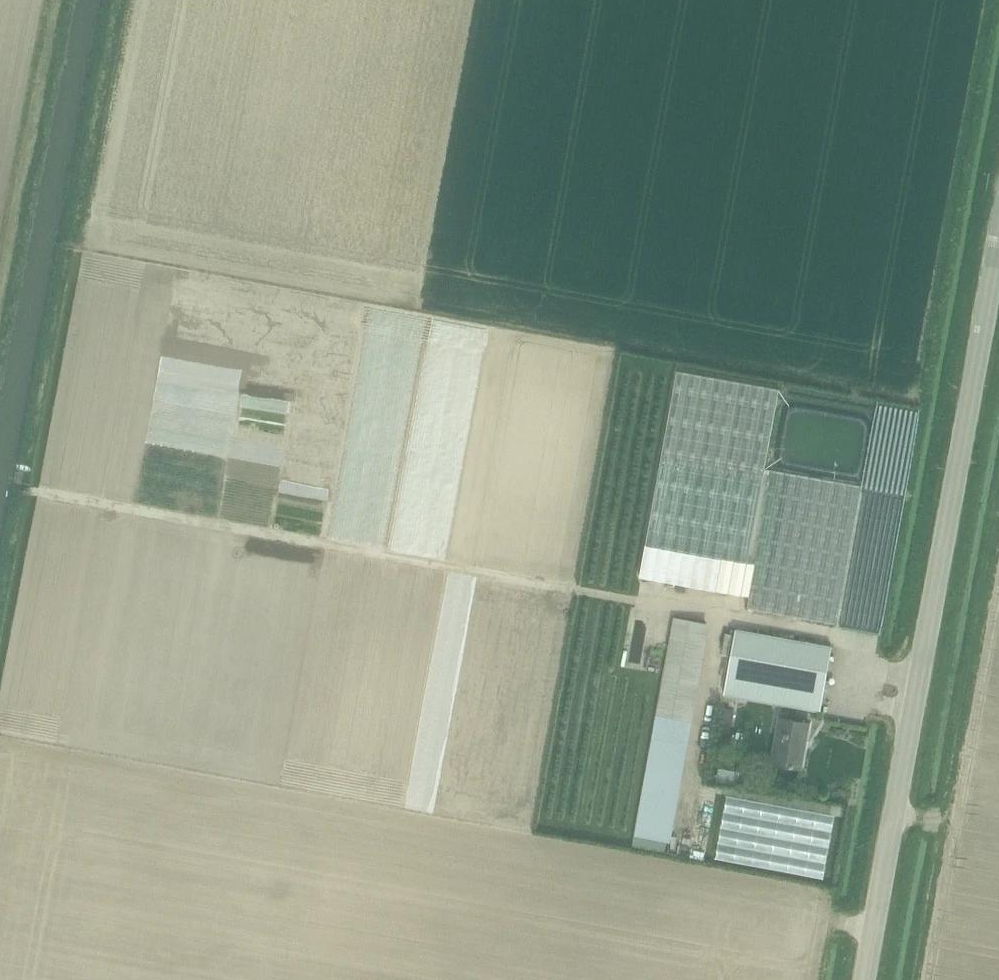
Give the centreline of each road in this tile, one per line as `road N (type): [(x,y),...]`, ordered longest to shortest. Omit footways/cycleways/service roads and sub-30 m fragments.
road 1 (tertiary): [(867,979),(998,255)]

